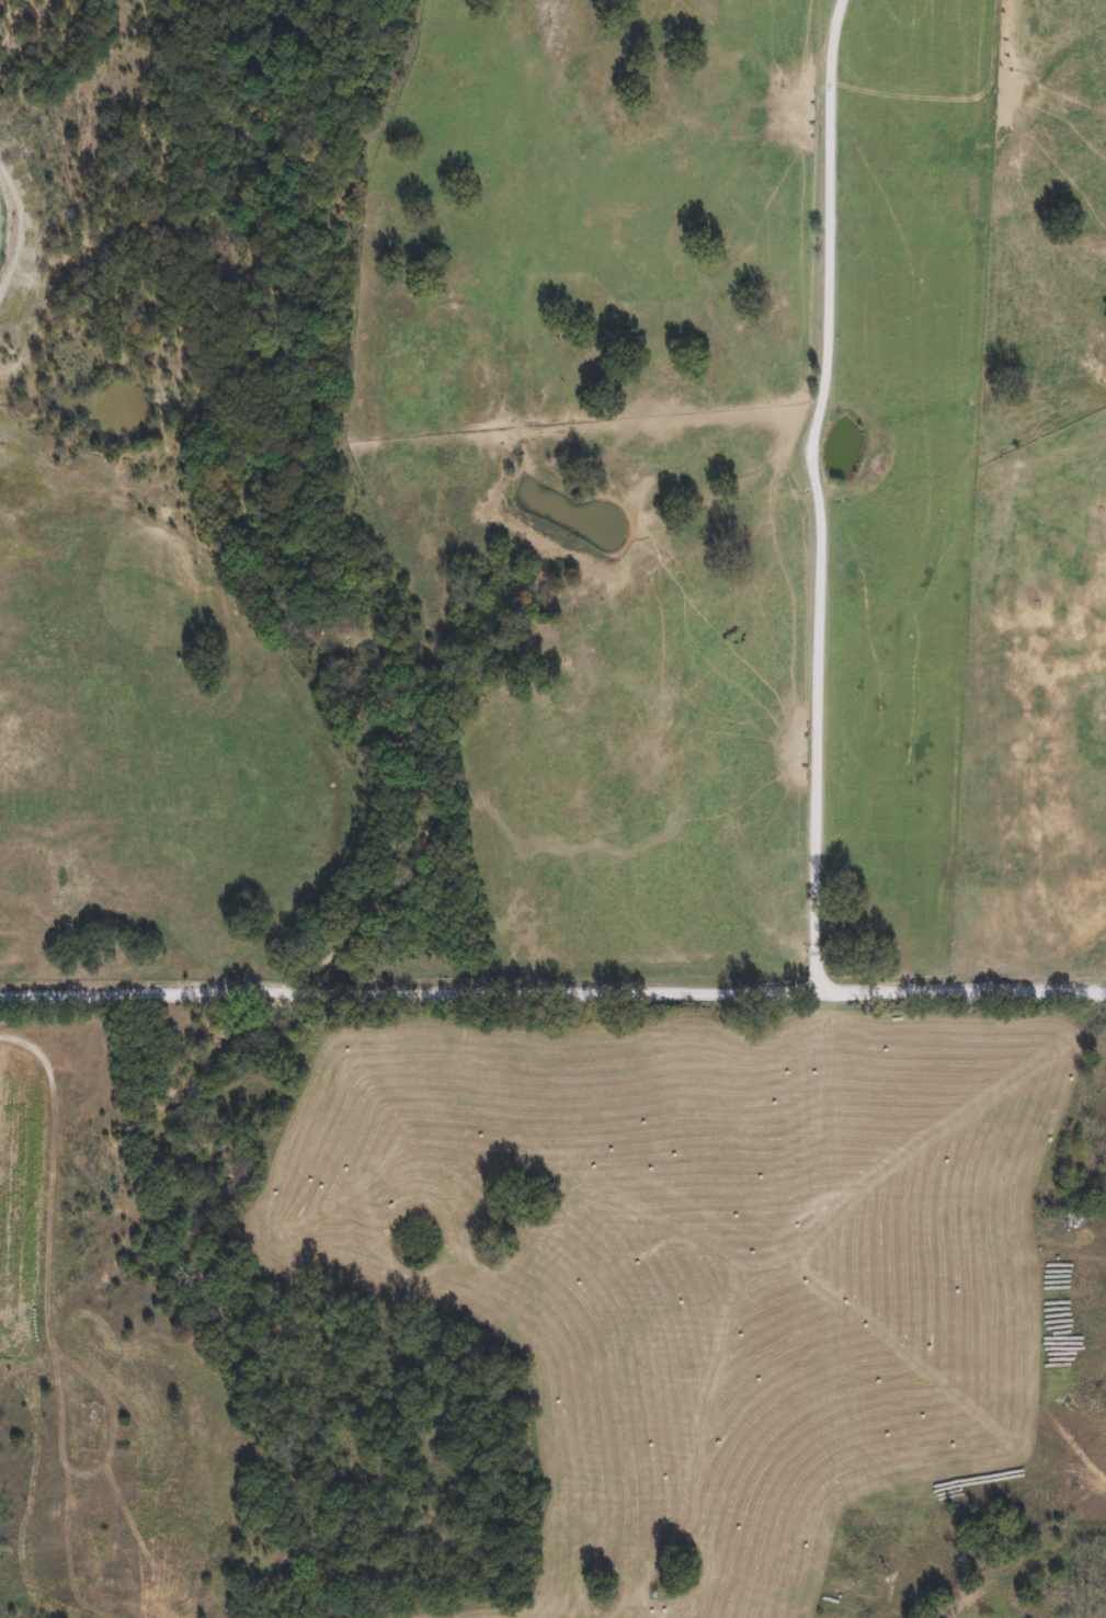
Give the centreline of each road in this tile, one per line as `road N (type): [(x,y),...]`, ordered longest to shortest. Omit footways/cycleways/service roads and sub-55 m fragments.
road 1 (residential): [(1105,992),(346,1000),(280,991),(0,992)]

